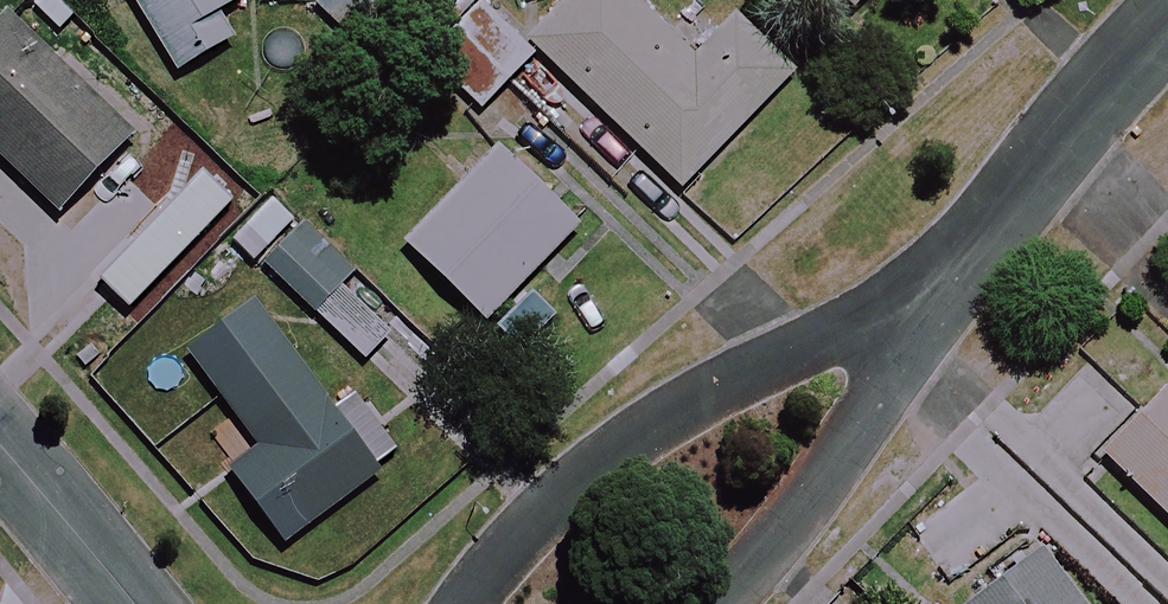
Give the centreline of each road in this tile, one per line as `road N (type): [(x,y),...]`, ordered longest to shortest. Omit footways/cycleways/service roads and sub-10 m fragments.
road 1 (residential): [(462,603),(507,544),(589,462),(716,390),(924,300)]
road 2 (residential): [(924,300),(1113,67),(1167,19)]
road 3 (residential): [(924,300),(773,550),(725,603)]
road 4 (residential): [(136,603),(0,445)]

